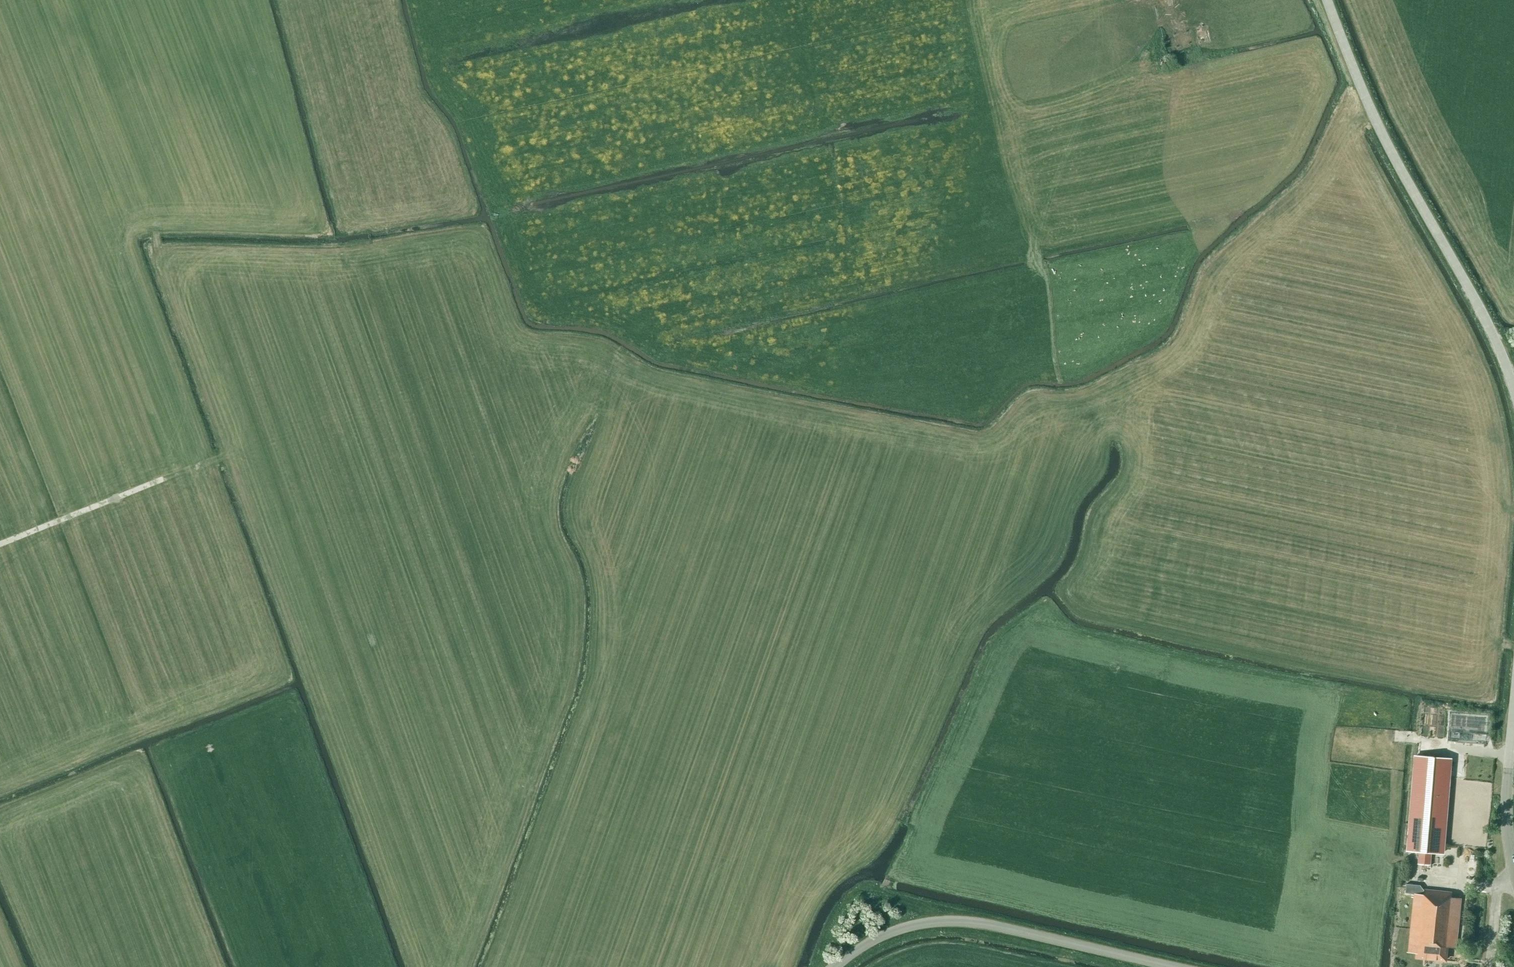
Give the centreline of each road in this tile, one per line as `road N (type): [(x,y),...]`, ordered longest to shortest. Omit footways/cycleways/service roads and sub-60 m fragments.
road 1 (track): [(0,543),(206,463),(235,464),(423,966)]
road 2 (tertiary): [(1513,391),(1473,297),(1385,142),(1327,0)]
road 3 (tertiary): [(832,966),(893,929),(957,920),(1167,966)]
road 4 (tertiary): [(1513,871),(1507,817),(1513,708)]

